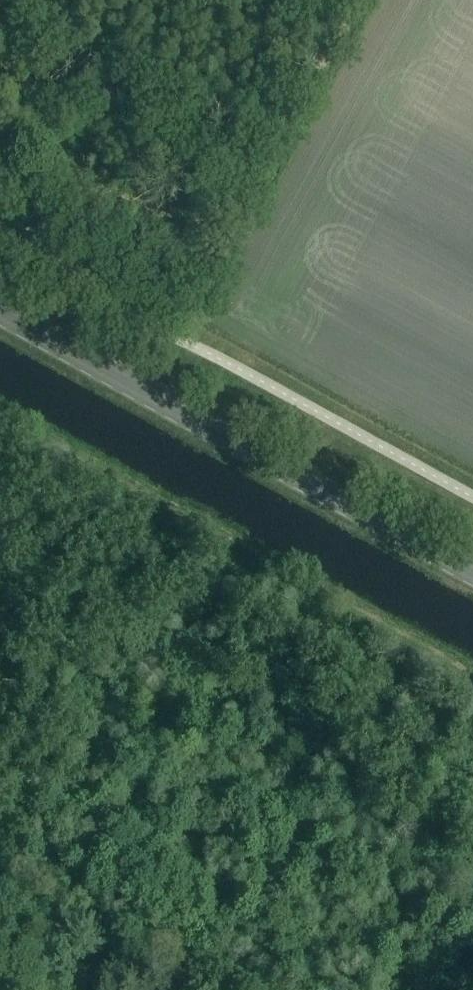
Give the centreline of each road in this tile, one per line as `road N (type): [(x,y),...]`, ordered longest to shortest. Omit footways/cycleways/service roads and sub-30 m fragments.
road 1 (primary): [(472,572),(0,309)]
road 2 (track): [(472,680),(0,419)]

